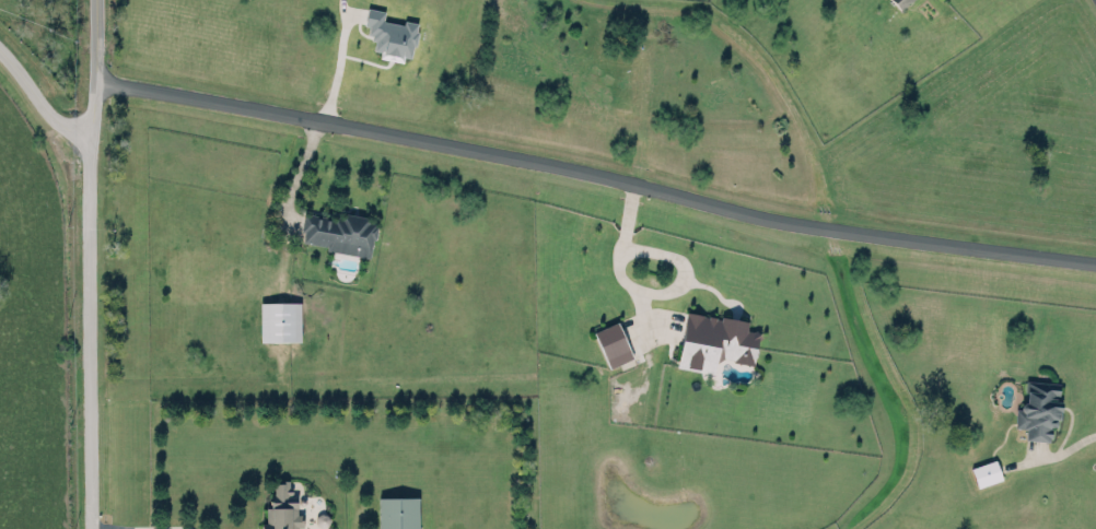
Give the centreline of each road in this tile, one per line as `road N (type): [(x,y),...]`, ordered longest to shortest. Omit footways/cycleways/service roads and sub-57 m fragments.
road 1 (residential): [(93,79),(634,183),(806,226),(1095,263)]
road 2 (residential): [(90,528),(86,133)]
road 3 (tertiary): [(86,133),(92,0)]
road 4 (tertiary): [(86,133),(44,110),(0,52)]

